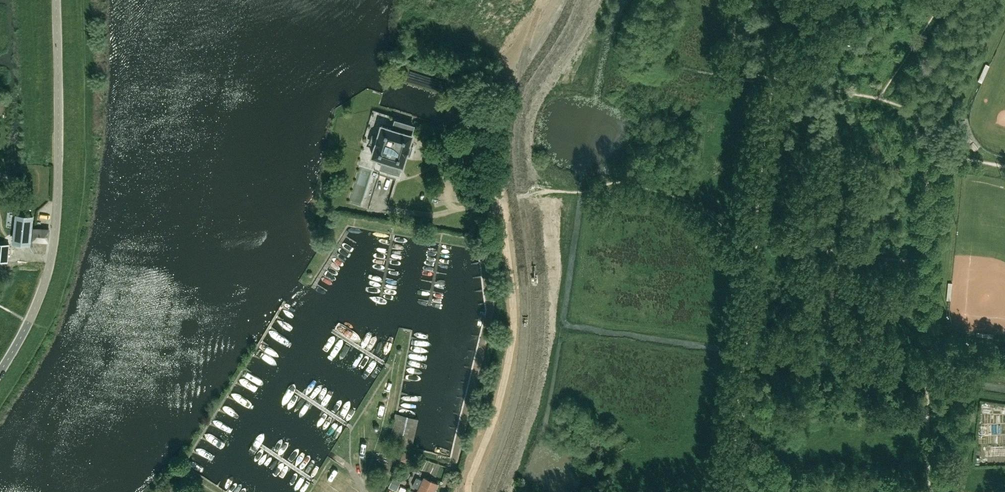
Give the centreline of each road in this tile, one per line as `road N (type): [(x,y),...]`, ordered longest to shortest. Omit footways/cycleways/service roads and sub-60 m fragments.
road 1 (unclassified): [(0,371),(37,301),(52,250),(56,0)]
road 2 (unclassified): [(488,469),(519,337),(513,207)]

